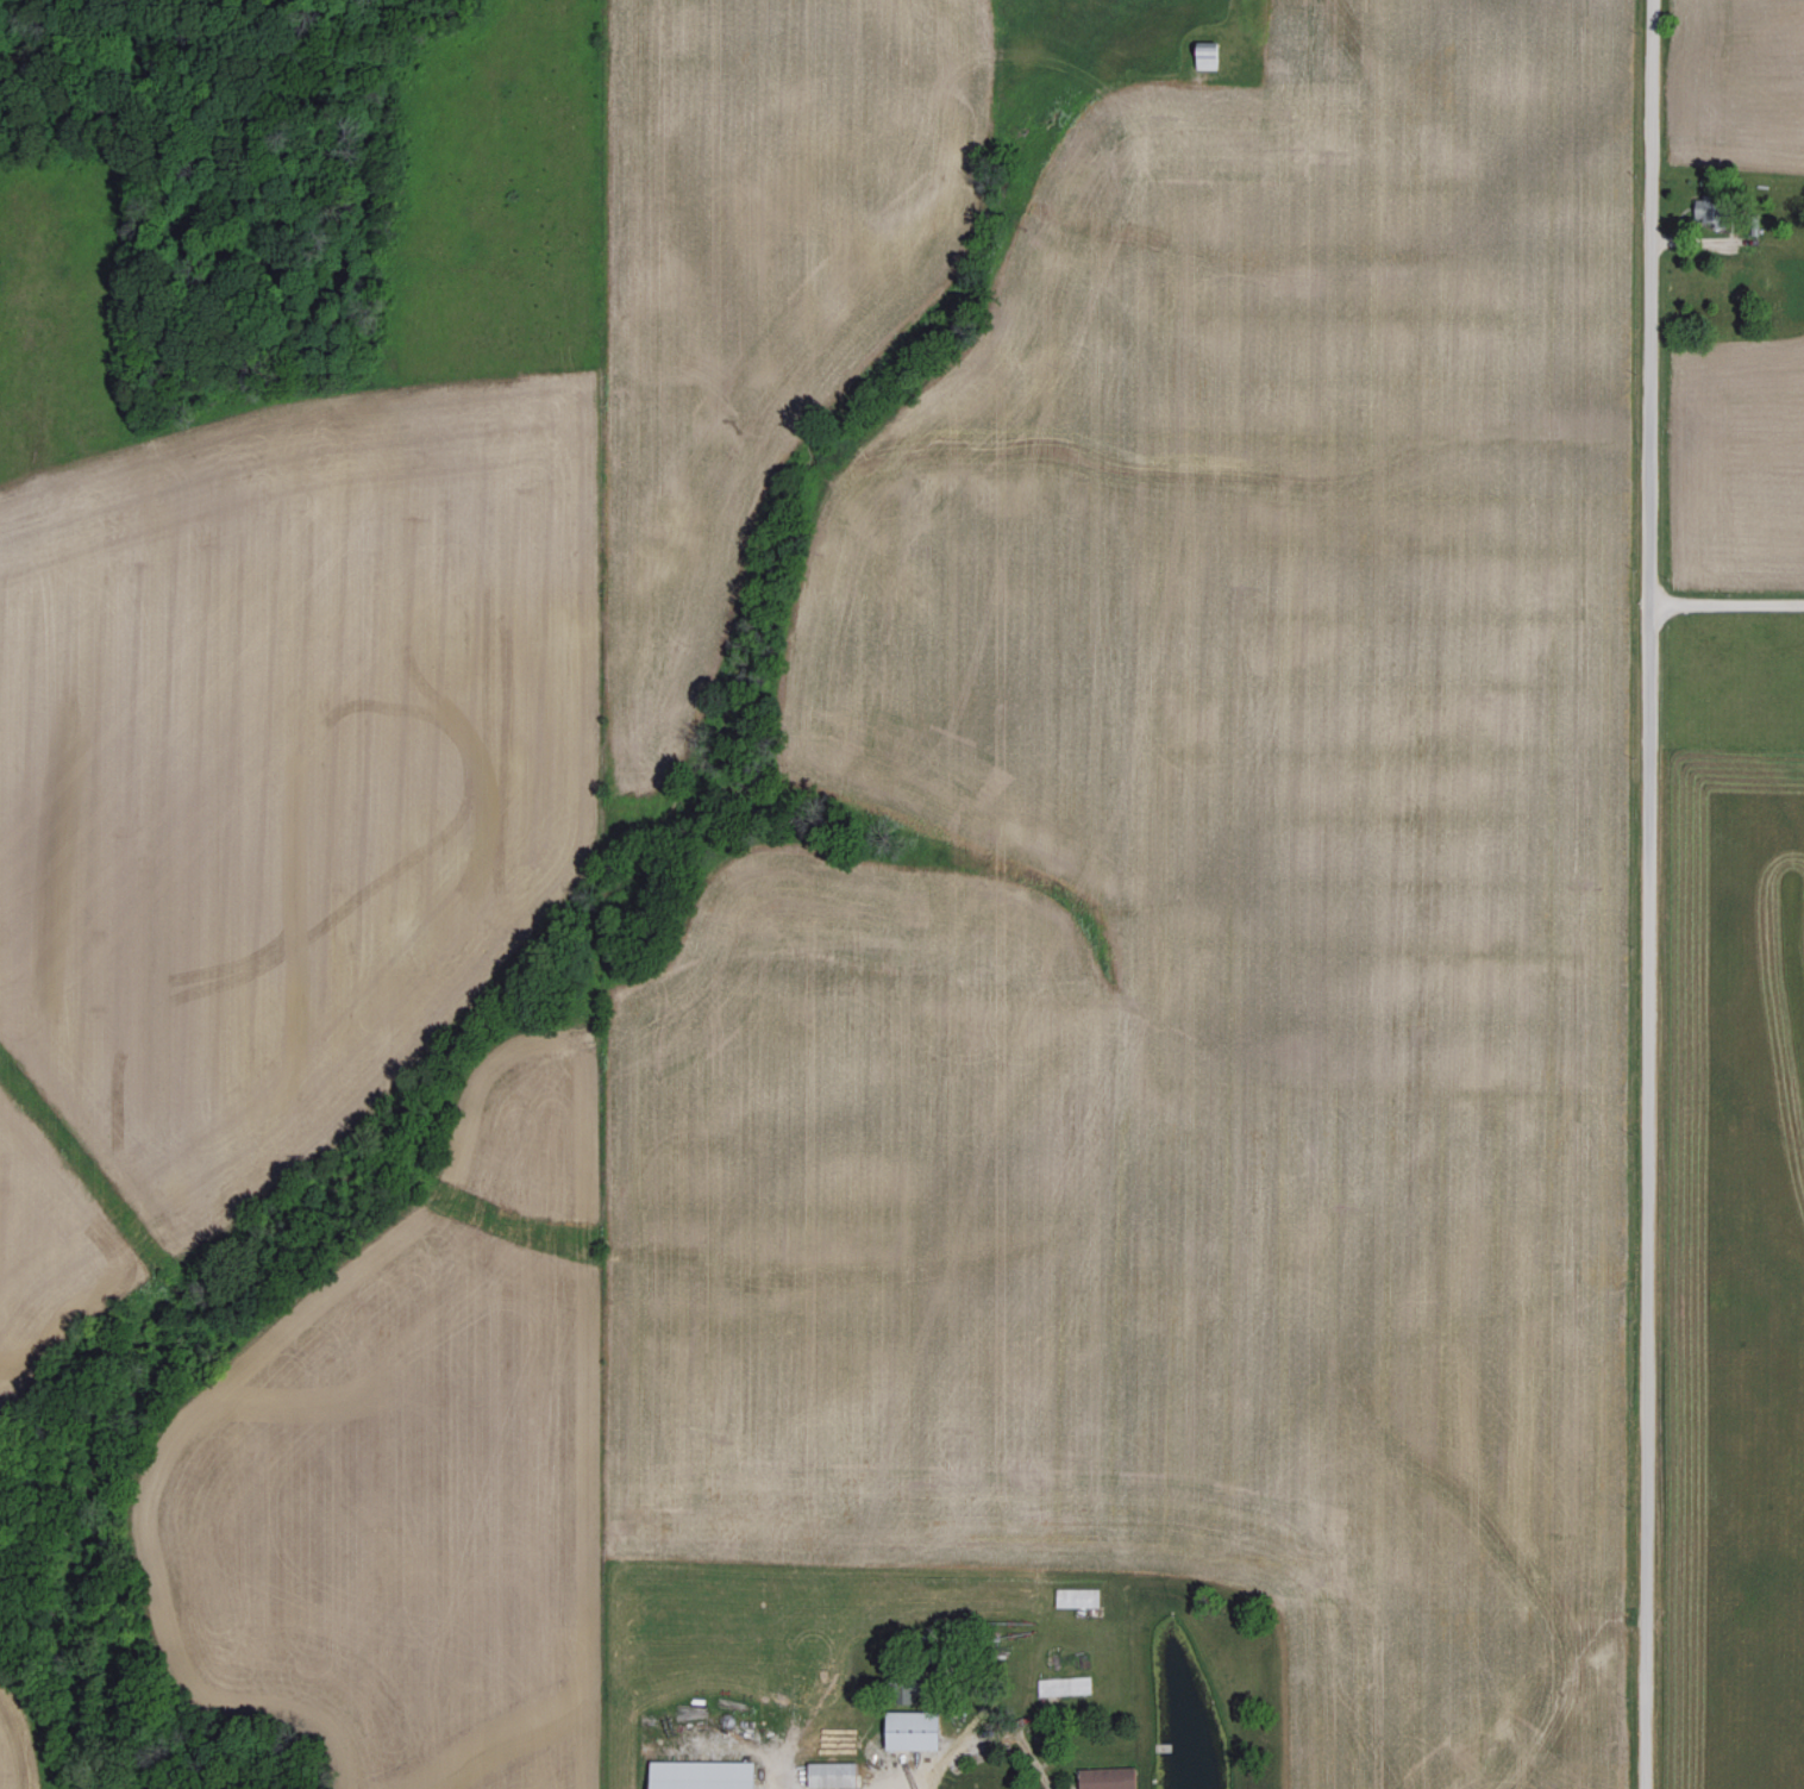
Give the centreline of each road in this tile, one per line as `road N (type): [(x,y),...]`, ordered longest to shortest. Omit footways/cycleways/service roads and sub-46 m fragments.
road 1 (residential): [(1646,1788),(1655,0)]

